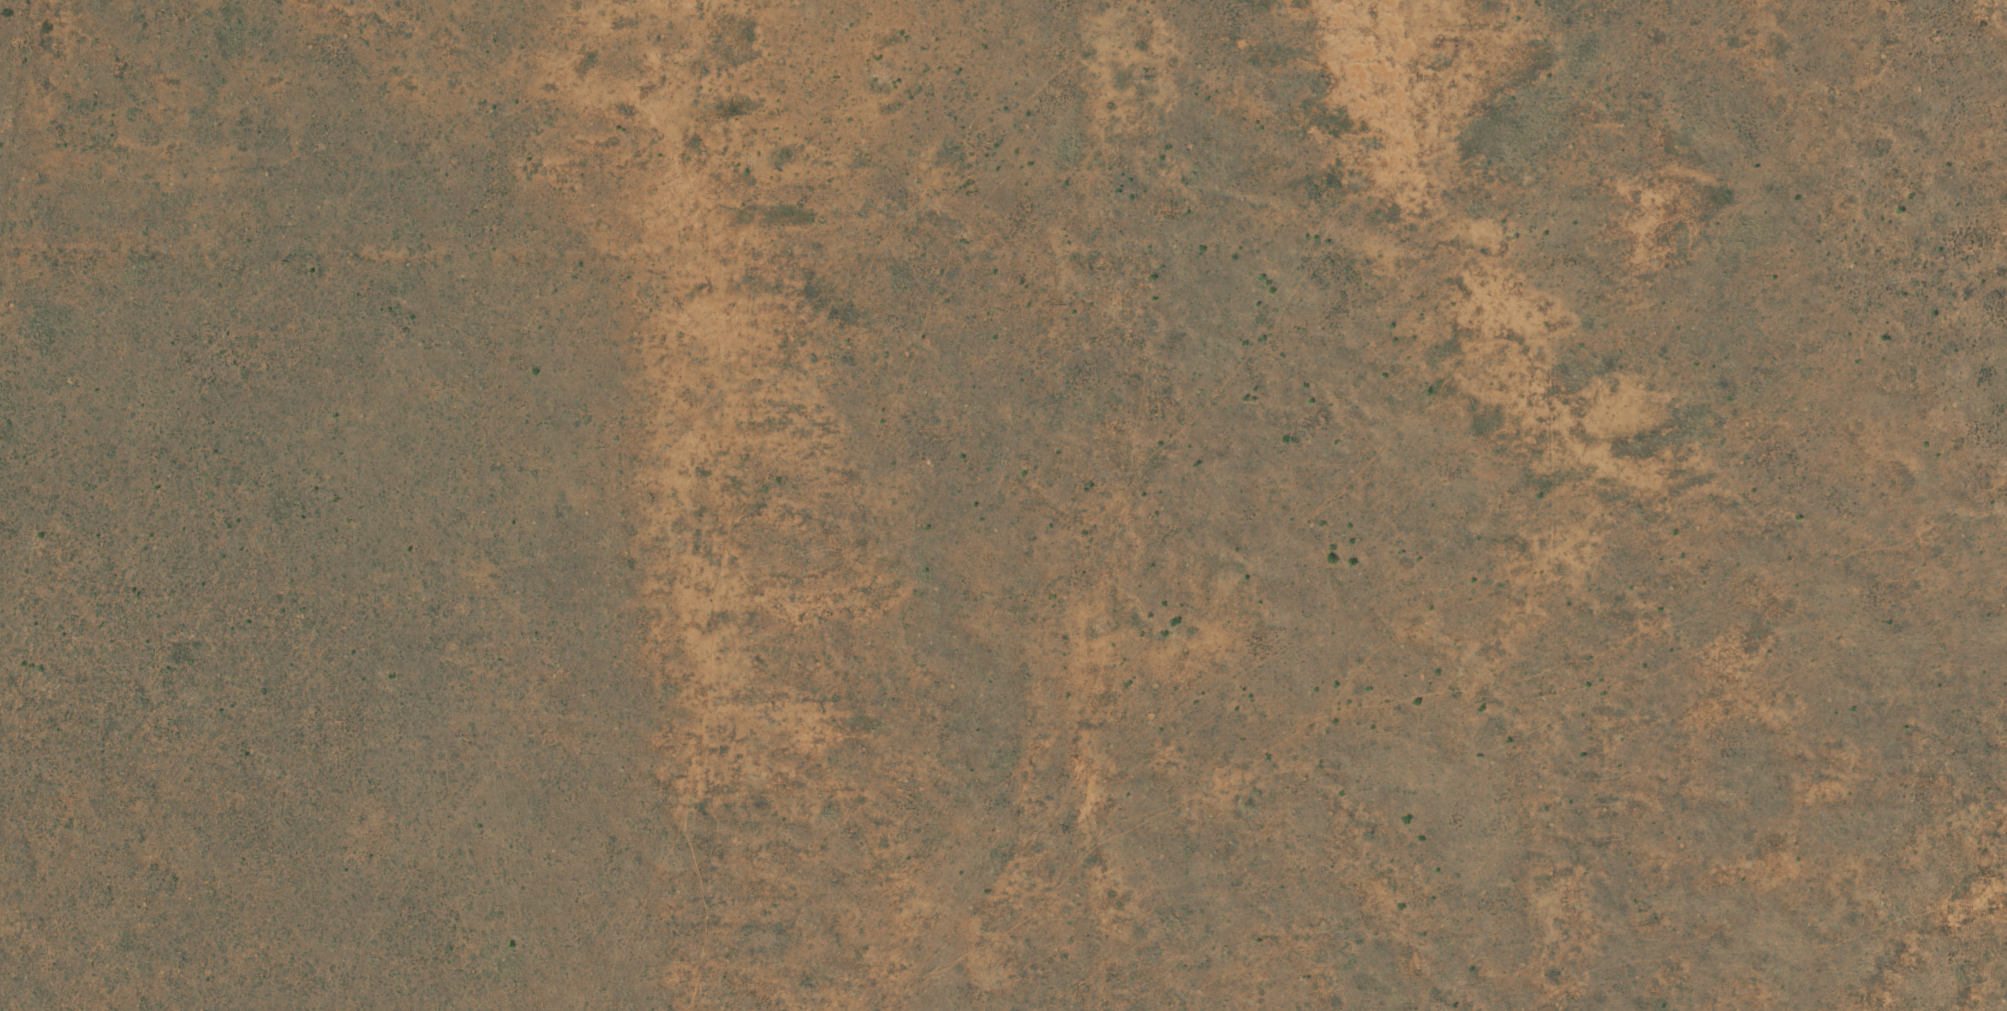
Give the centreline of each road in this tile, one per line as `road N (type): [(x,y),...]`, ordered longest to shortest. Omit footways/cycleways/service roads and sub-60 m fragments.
road 1 (track): [(0,938),(67,729),(153,317),(149,0)]

